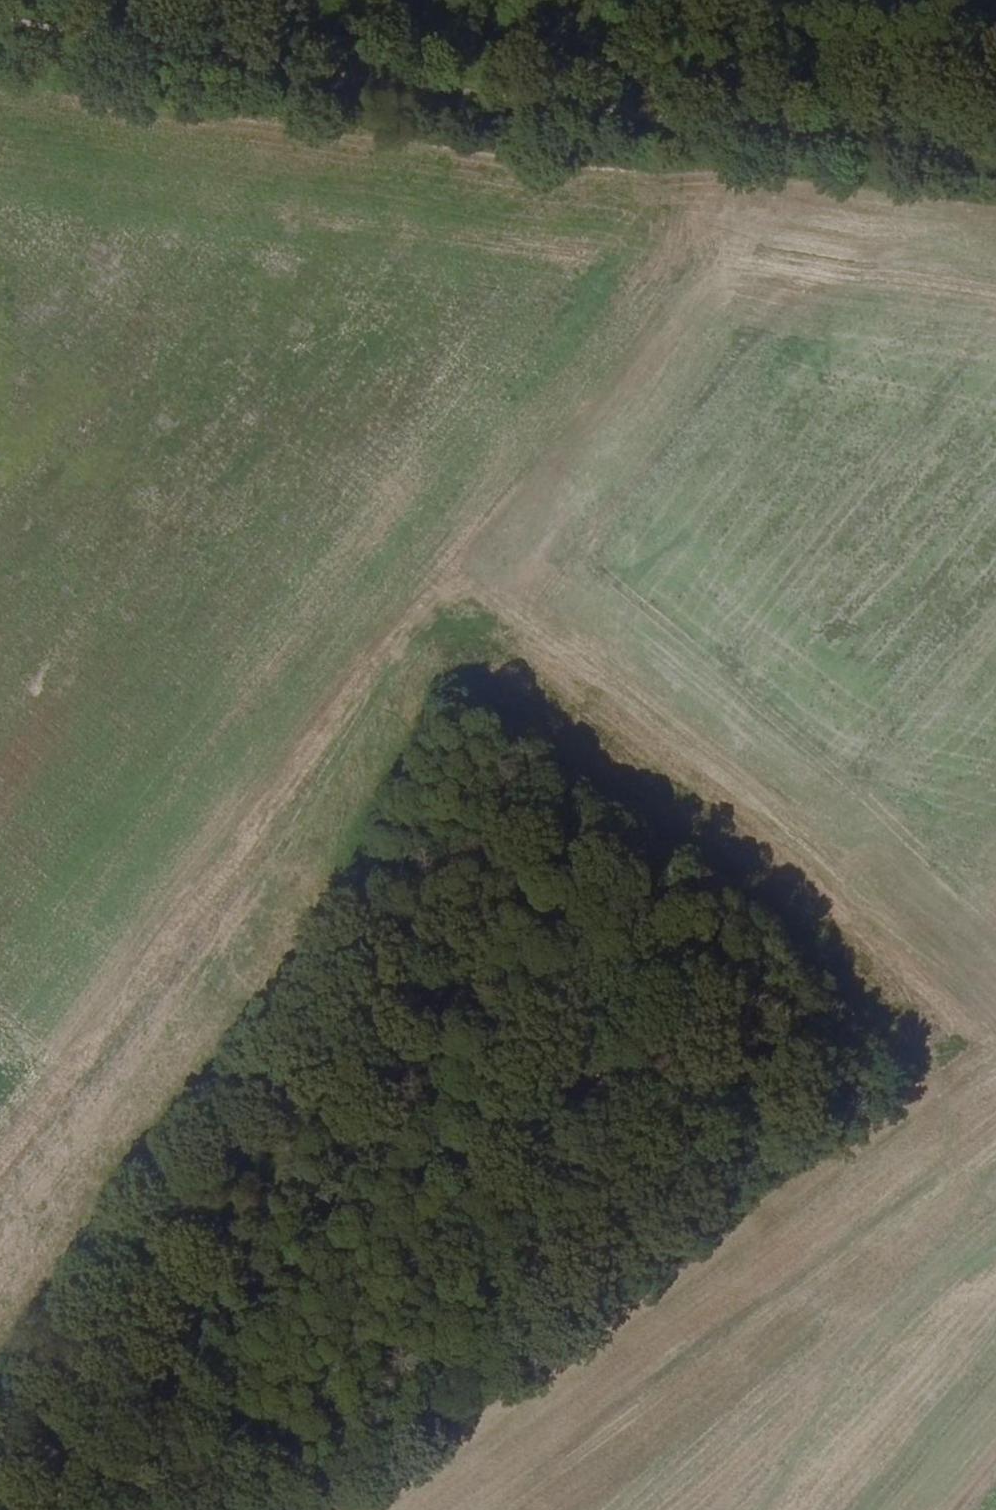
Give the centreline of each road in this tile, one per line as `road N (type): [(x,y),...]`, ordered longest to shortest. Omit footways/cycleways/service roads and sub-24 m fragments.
road 1 (track): [(782,0),(995,75)]

